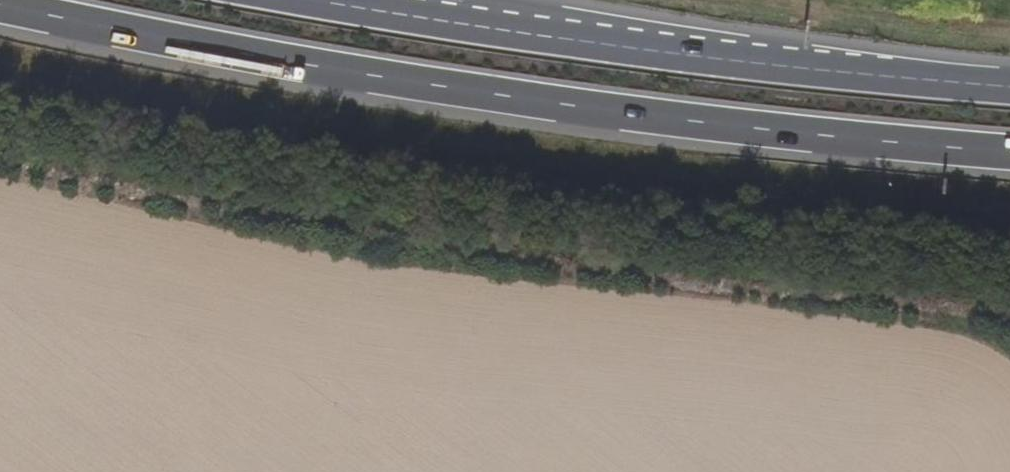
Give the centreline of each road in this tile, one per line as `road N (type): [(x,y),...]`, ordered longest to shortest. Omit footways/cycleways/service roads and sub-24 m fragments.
road 1 (track): [(1009,327),(994,318),(480,256),(0,158)]
road 2 (trunk): [(0,3),(507,97),(1009,153)]
road 3 (trunk): [(1009,82),(741,61),(340,3)]

